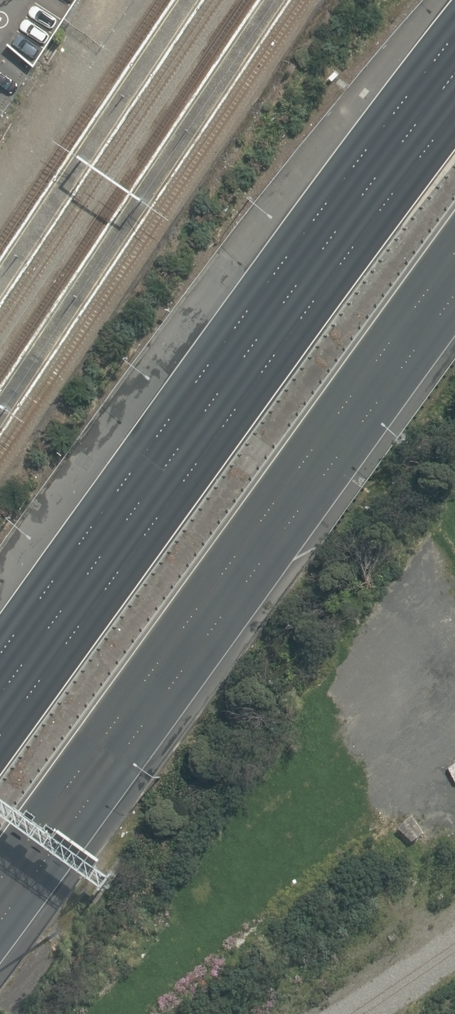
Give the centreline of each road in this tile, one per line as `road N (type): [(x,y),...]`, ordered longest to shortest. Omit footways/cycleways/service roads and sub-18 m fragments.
road 1 (motorway): [(454,253),(0,878)]
road 2 (motorway): [(0,736),(454,115)]

